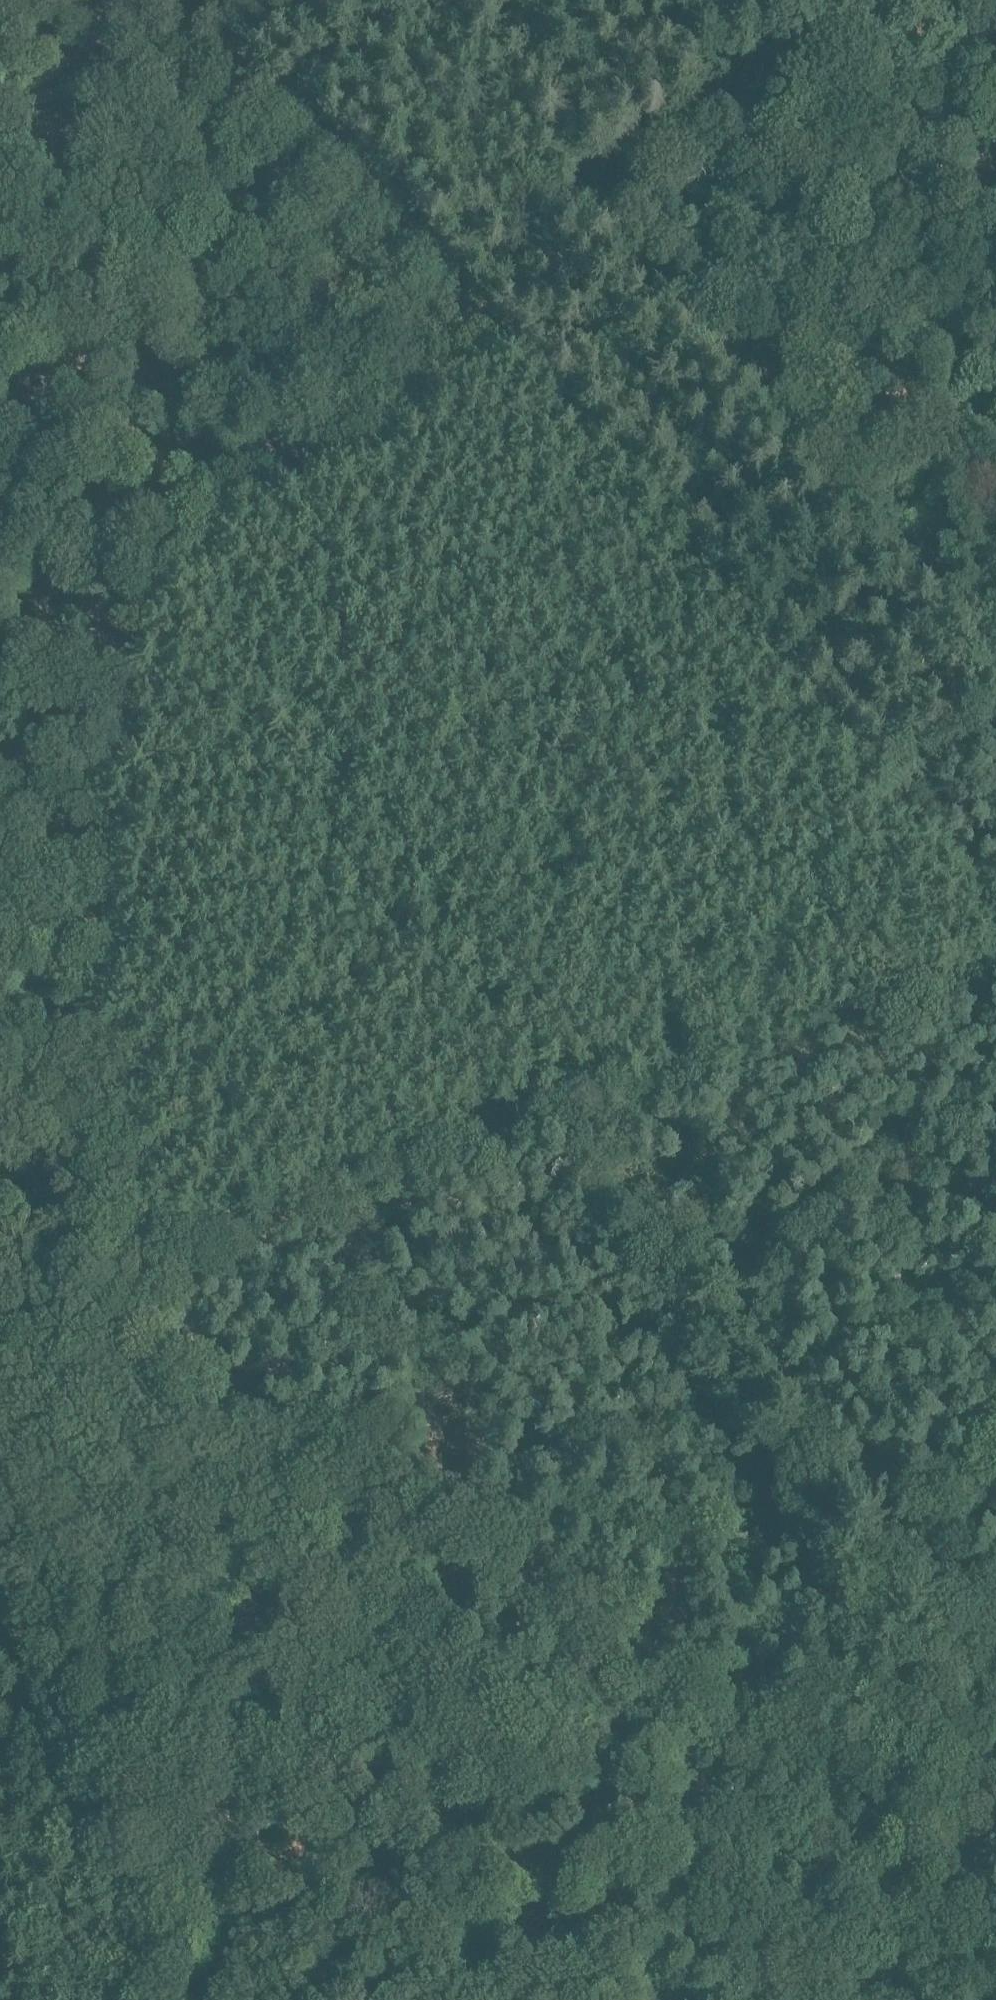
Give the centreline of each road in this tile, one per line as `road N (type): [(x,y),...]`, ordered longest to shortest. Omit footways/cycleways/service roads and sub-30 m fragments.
road 1 (track): [(156,1999),(0,1556)]
road 2 (track): [(0,93),(353,0)]

